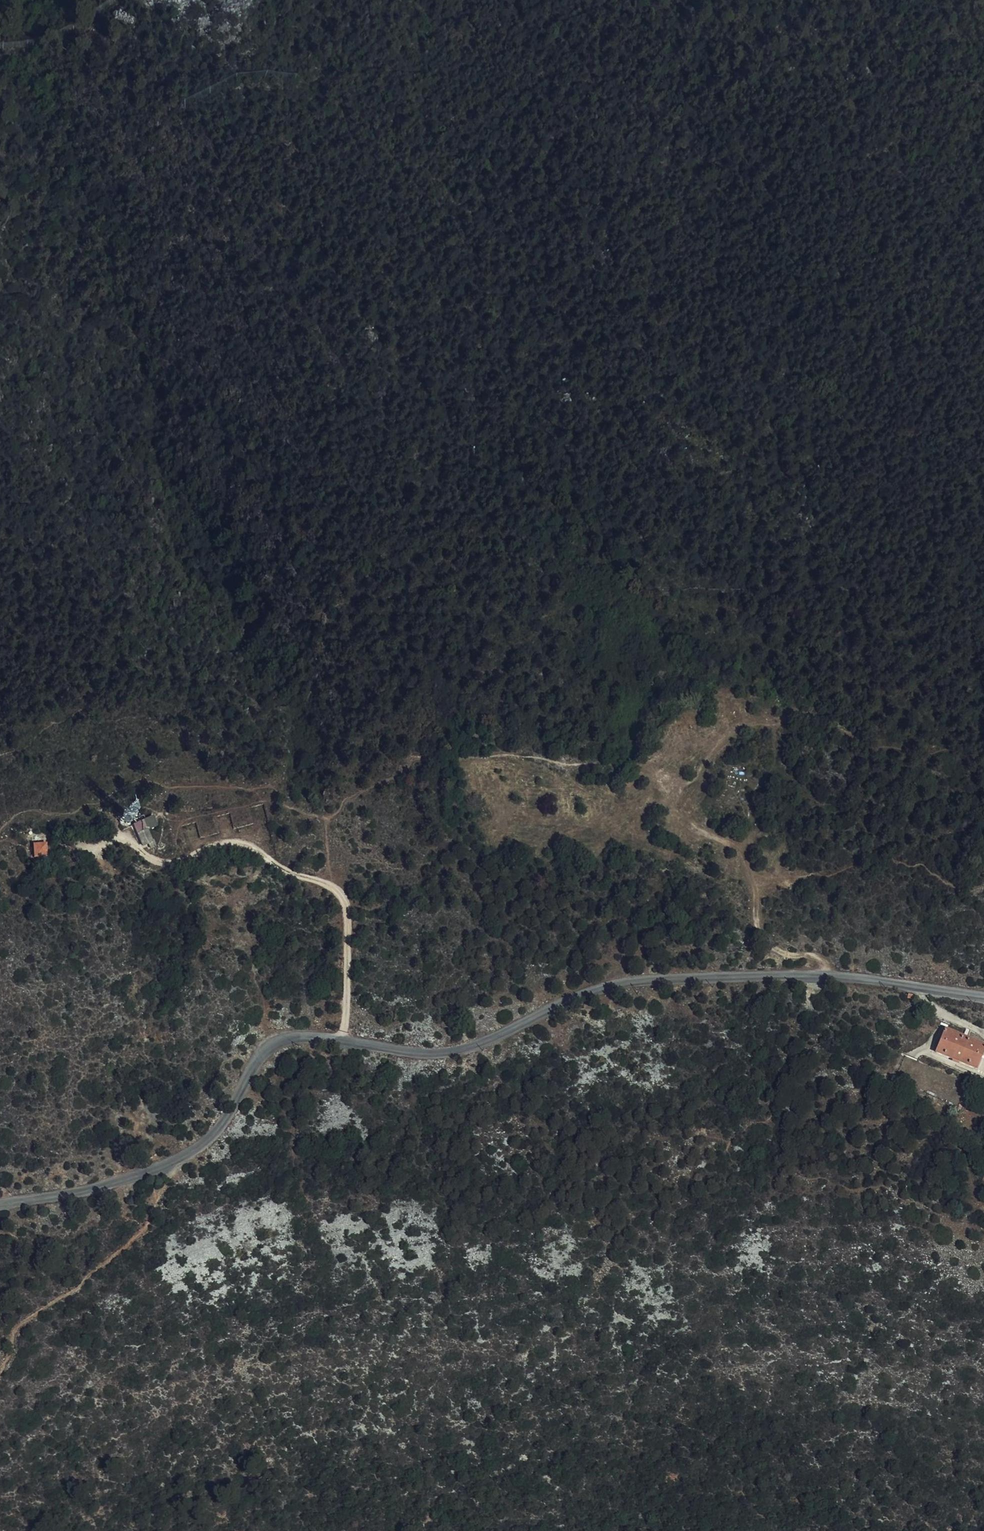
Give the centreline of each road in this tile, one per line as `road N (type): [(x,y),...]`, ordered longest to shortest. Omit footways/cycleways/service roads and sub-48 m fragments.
road 1 (unclassified): [(0,1205),(123,1179),(201,1146),(276,1041),(452,1052),(628,983),(829,976),(983,997)]
road 2 (track): [(122,837),(157,864),(228,843),(248,846),(343,893),(350,923),(342,1041)]
road 3 (track): [(829,976),(819,959),(785,956),(757,928),(750,865),(732,843),(686,821)]

